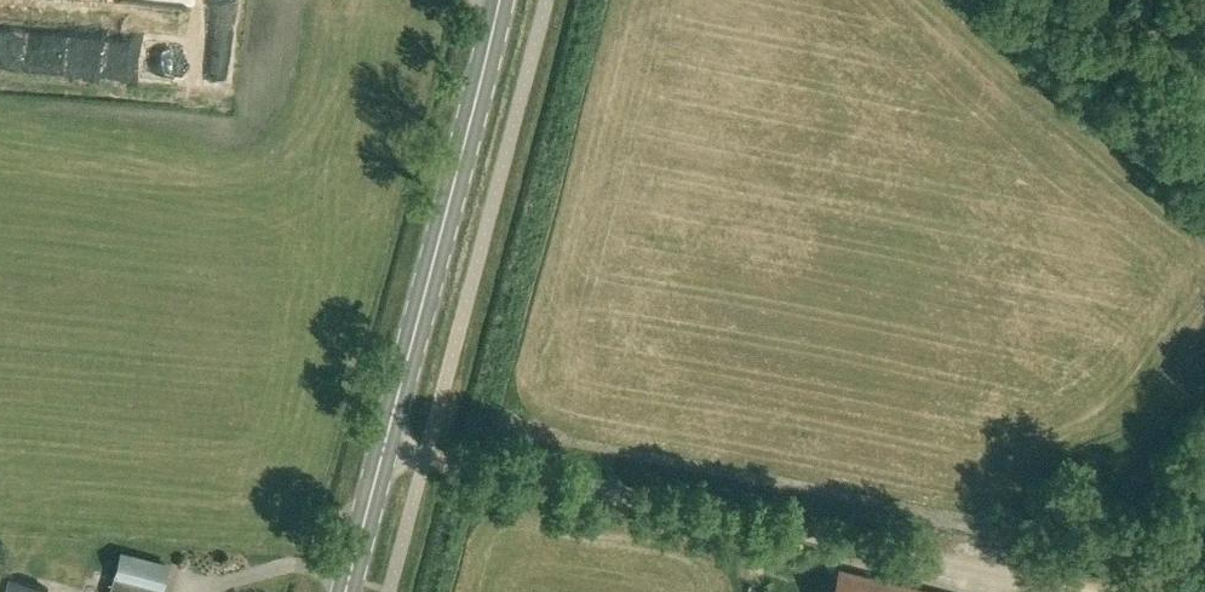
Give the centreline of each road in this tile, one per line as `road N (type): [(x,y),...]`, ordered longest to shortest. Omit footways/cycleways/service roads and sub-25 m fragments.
road 1 (secondary): [(342,591),(501,0)]

